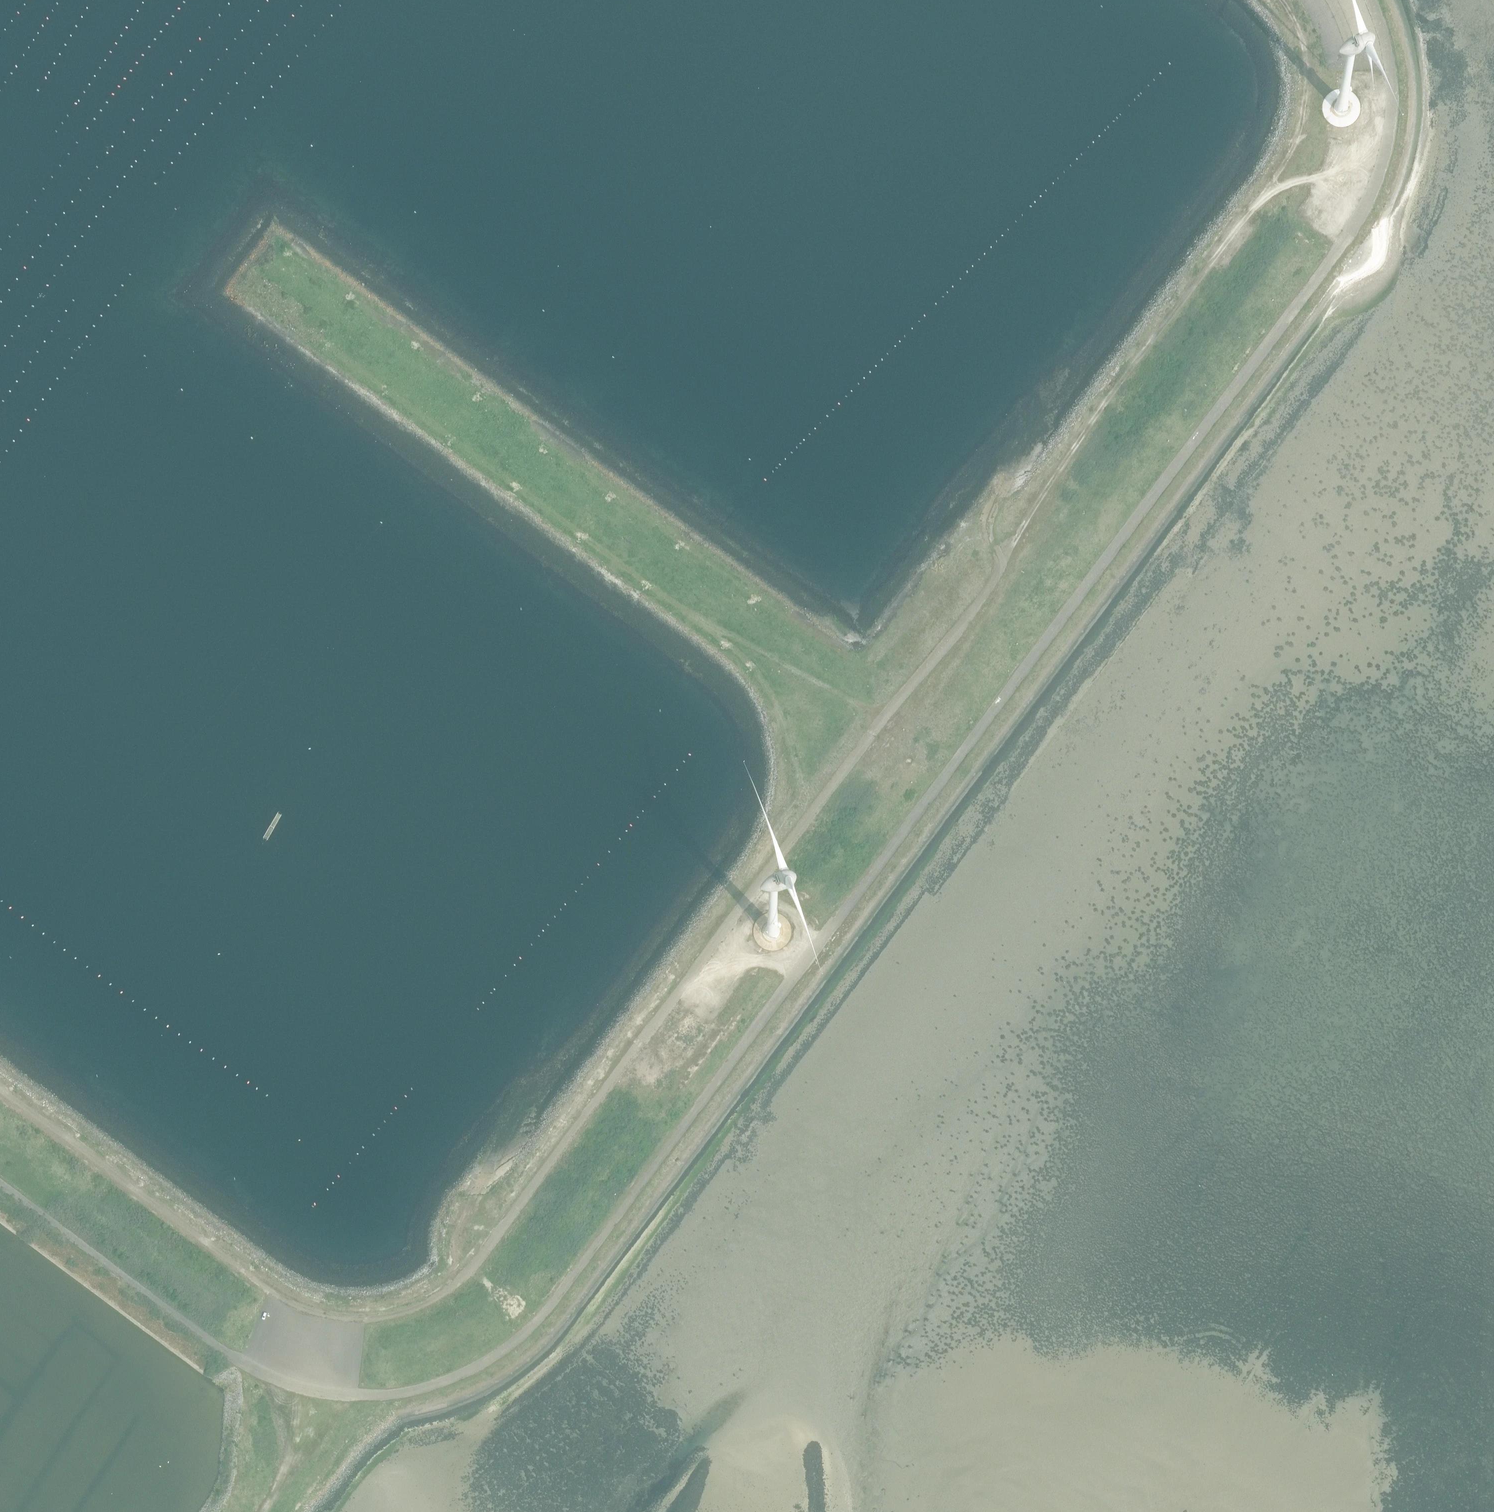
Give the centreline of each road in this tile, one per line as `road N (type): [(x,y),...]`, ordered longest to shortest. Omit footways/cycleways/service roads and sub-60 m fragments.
road 1 (unclassified): [(0,1090),(302,1308),(398,1312),(470,1272),(1006,557),(1017,526),(1304,141),(1311,121),(1309,48),(1274,0)]

